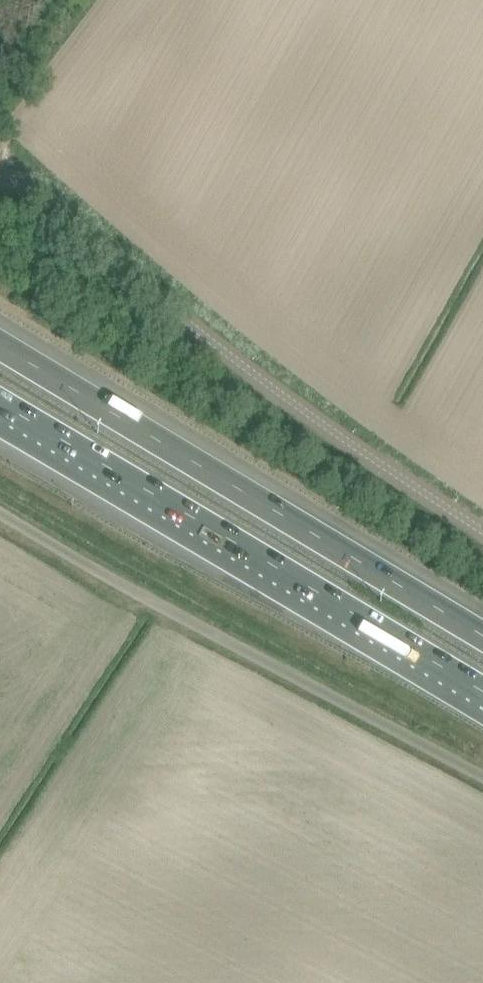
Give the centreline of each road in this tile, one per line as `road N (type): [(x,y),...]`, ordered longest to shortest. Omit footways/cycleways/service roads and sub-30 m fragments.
road 1 (unclassified): [(482,530),(267,383),(25,182),(0,177)]
road 2 (motorway): [(482,632),(0,344)]
road 3 (motorway): [(0,406),(482,692)]
road 4 (unclassified): [(0,516),(482,777)]

